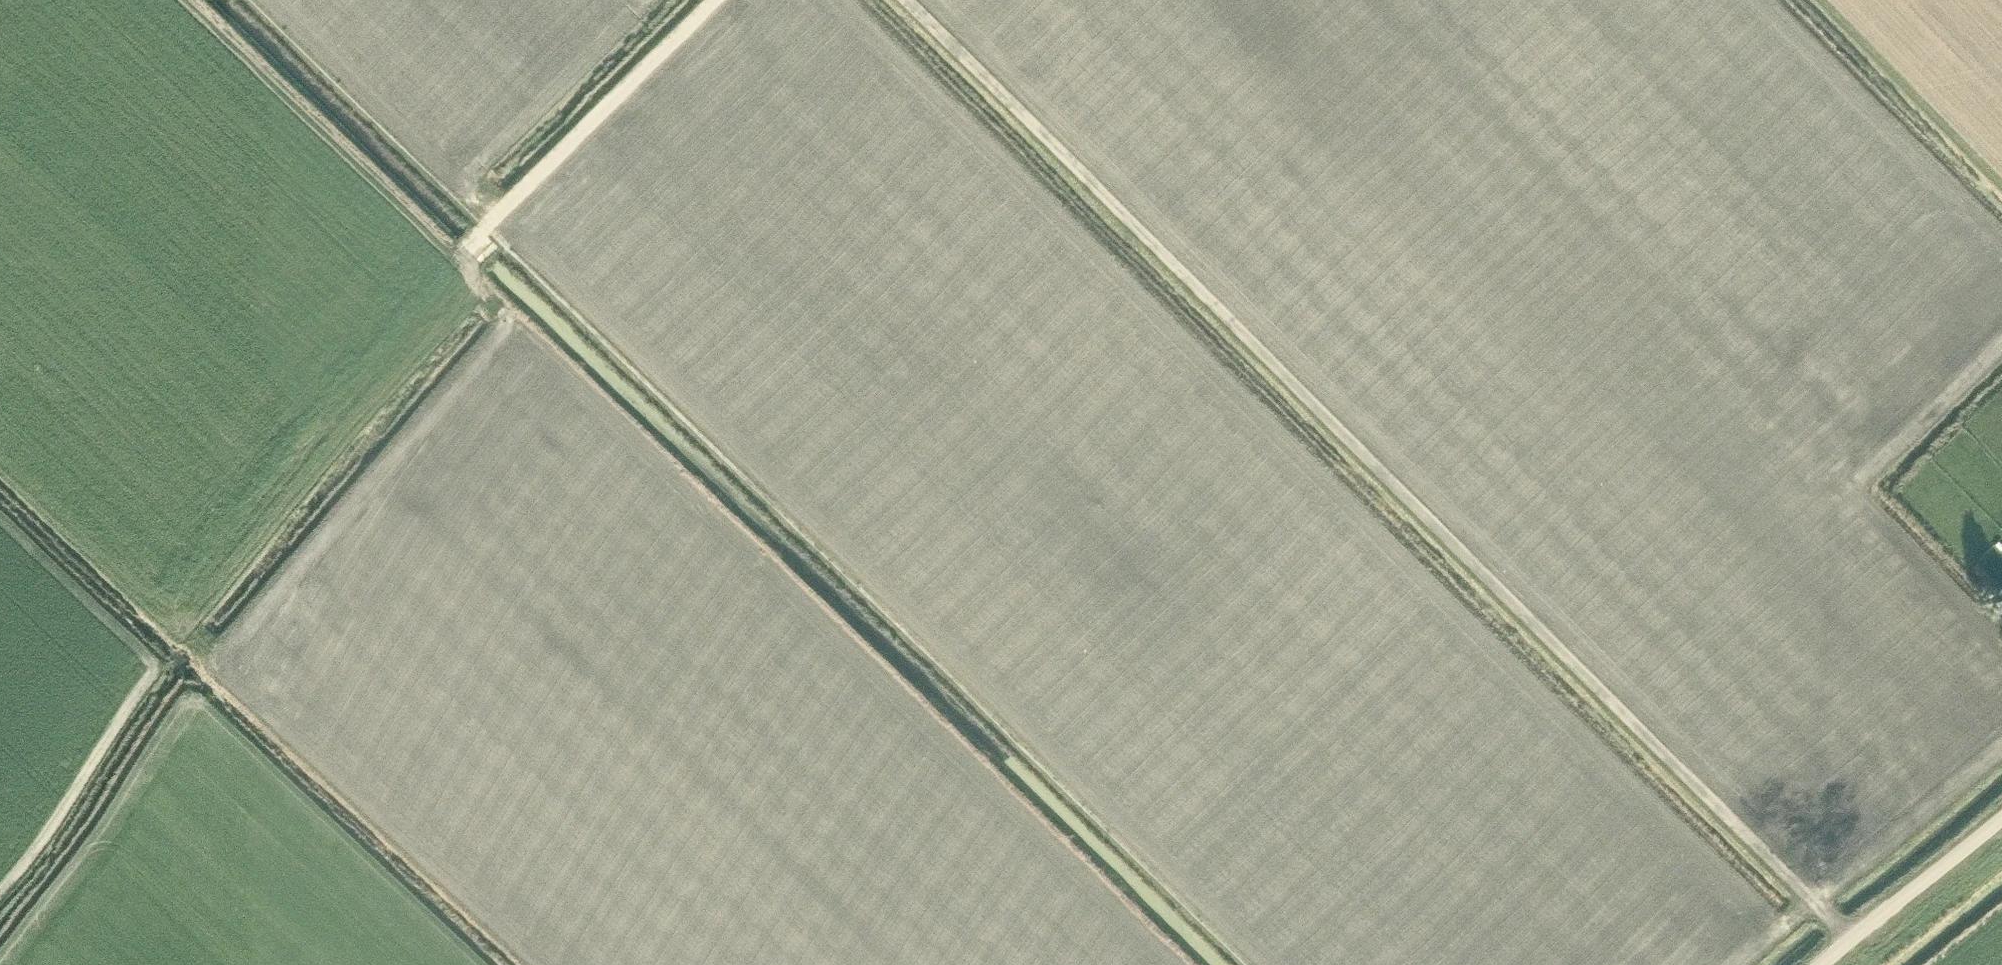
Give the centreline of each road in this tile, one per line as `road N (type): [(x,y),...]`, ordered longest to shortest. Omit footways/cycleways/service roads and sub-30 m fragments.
road 1 (unclassified): [(1820,964),(2001,807)]

